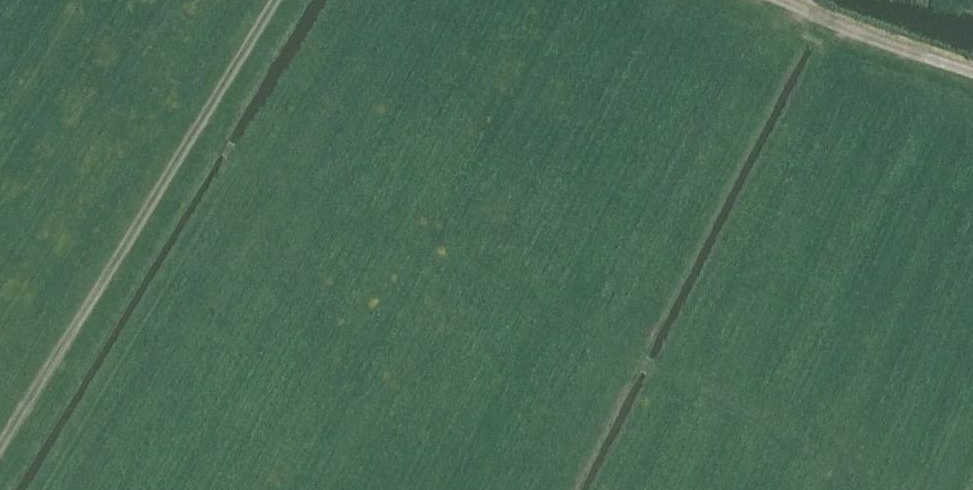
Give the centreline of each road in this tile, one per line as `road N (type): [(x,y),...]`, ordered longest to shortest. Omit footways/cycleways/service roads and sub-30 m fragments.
road 1 (track): [(0,443),(272,0)]
road 2 (track): [(776,0),(972,71)]

